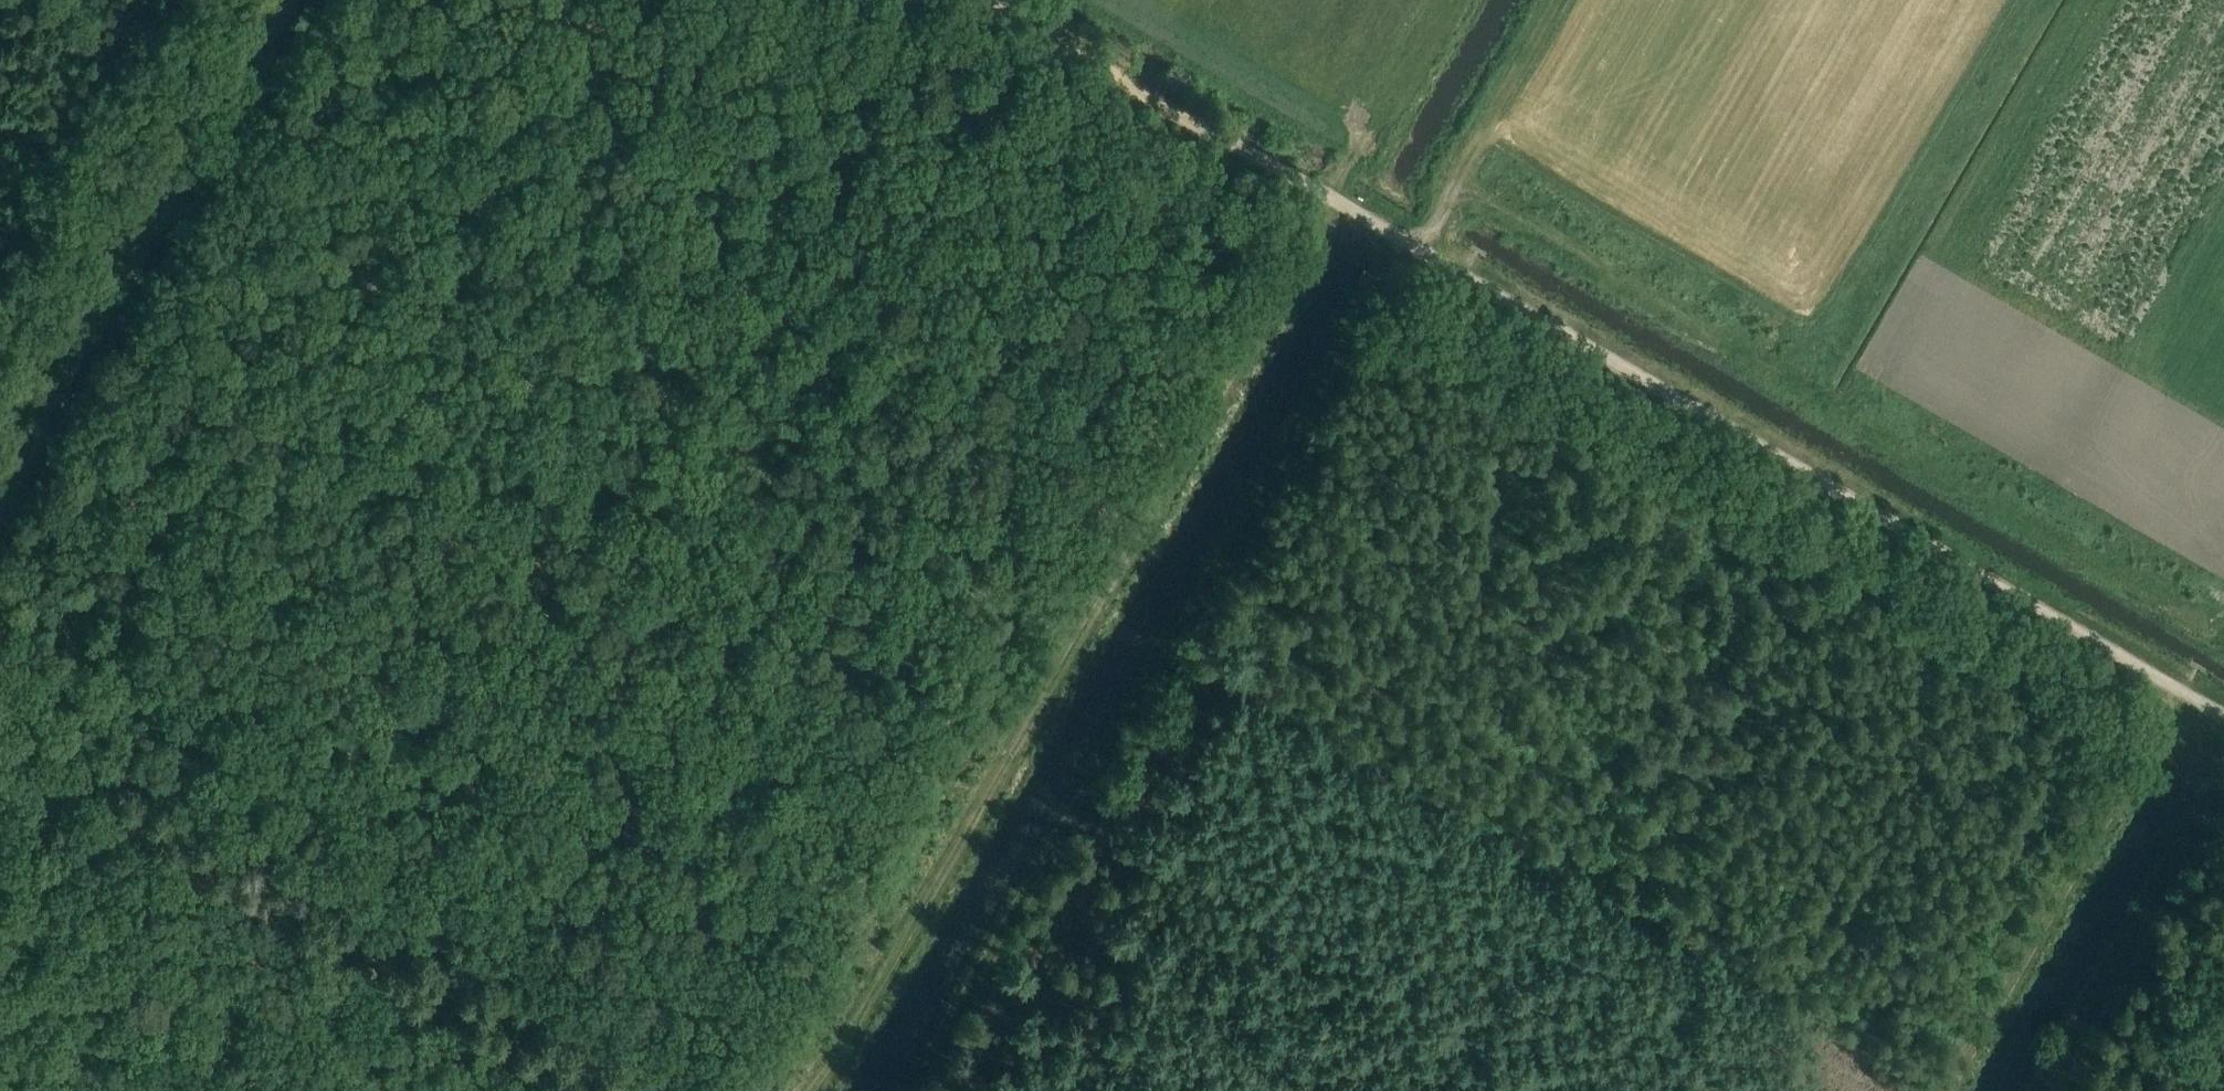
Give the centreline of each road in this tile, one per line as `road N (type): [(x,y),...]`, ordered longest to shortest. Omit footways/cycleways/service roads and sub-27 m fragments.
road 1 (track): [(816,1090),(1348,208)]
road 2 (track): [(2223,712),(1348,208)]
road 3 (track): [(0,450),(261,0)]
road 4 (track): [(1954,1090),(2188,691)]
road 5 (track): [(1348,208),(997,0)]

